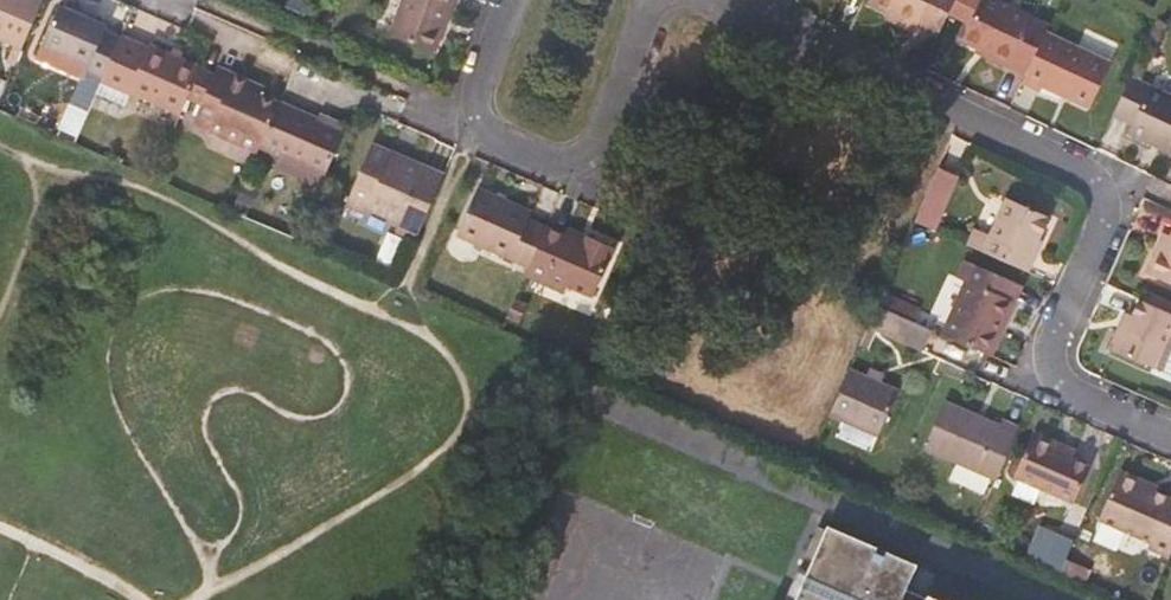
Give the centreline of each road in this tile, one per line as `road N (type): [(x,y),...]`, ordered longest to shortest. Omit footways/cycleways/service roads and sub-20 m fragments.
road 1 (residential): [(1170,437),(1070,392),(1049,359),(1116,194),(693,0)]
road 2 (residential): [(474,129),(575,174),(645,0)]
road 3 (residential): [(474,129),(521,0)]

